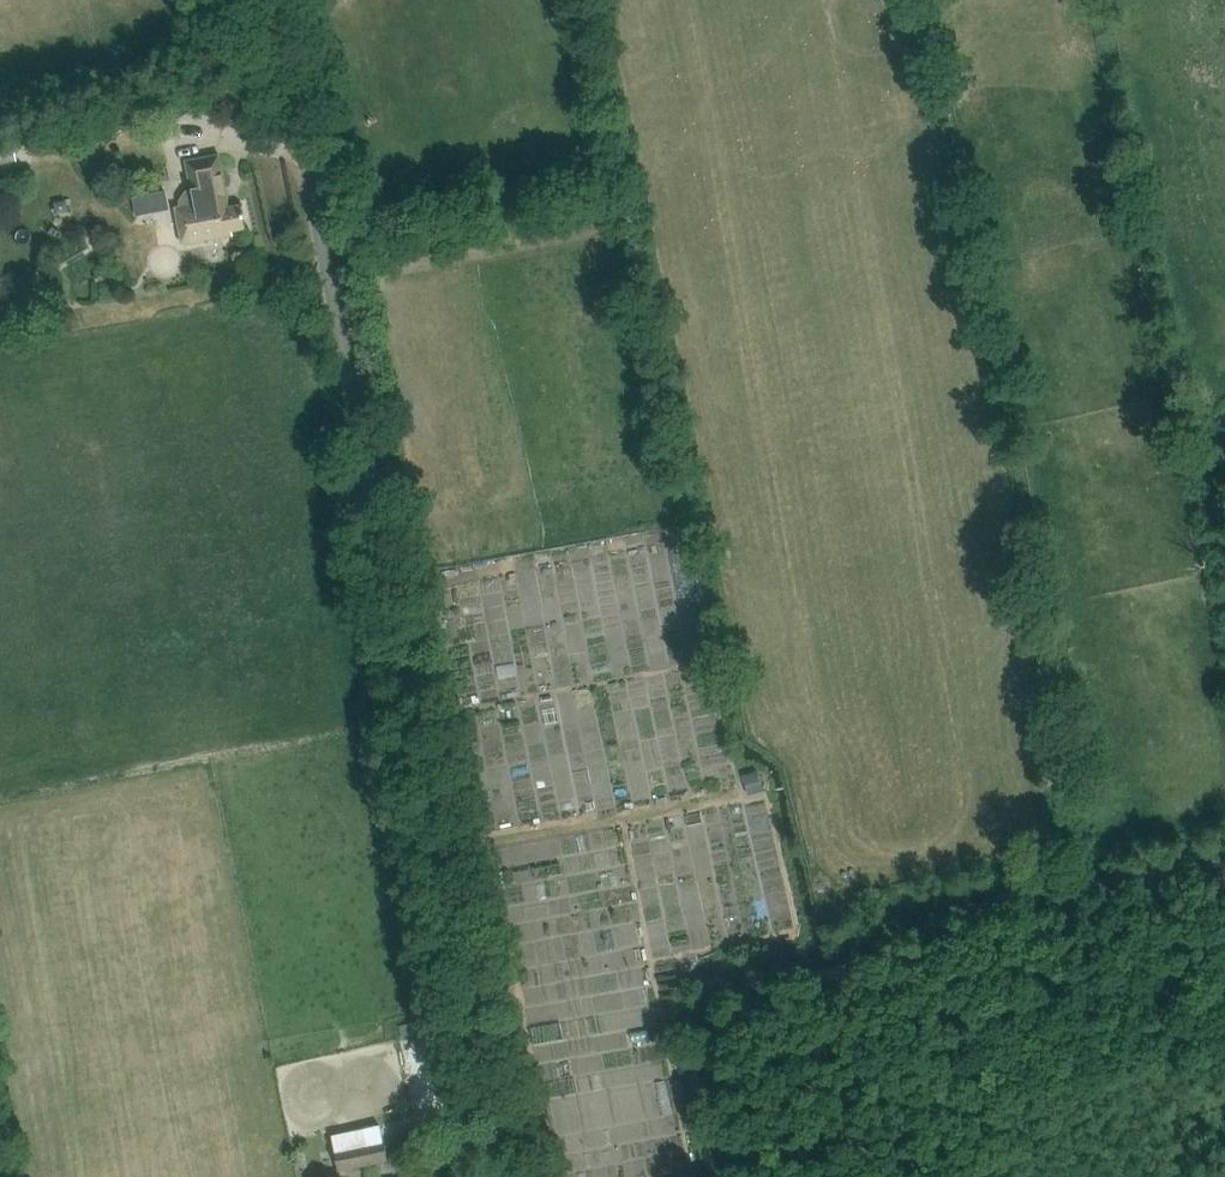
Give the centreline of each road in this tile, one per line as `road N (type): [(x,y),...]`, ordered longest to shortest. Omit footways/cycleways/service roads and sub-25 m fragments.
road 1 (unclassified): [(499,1176),(260,0)]

